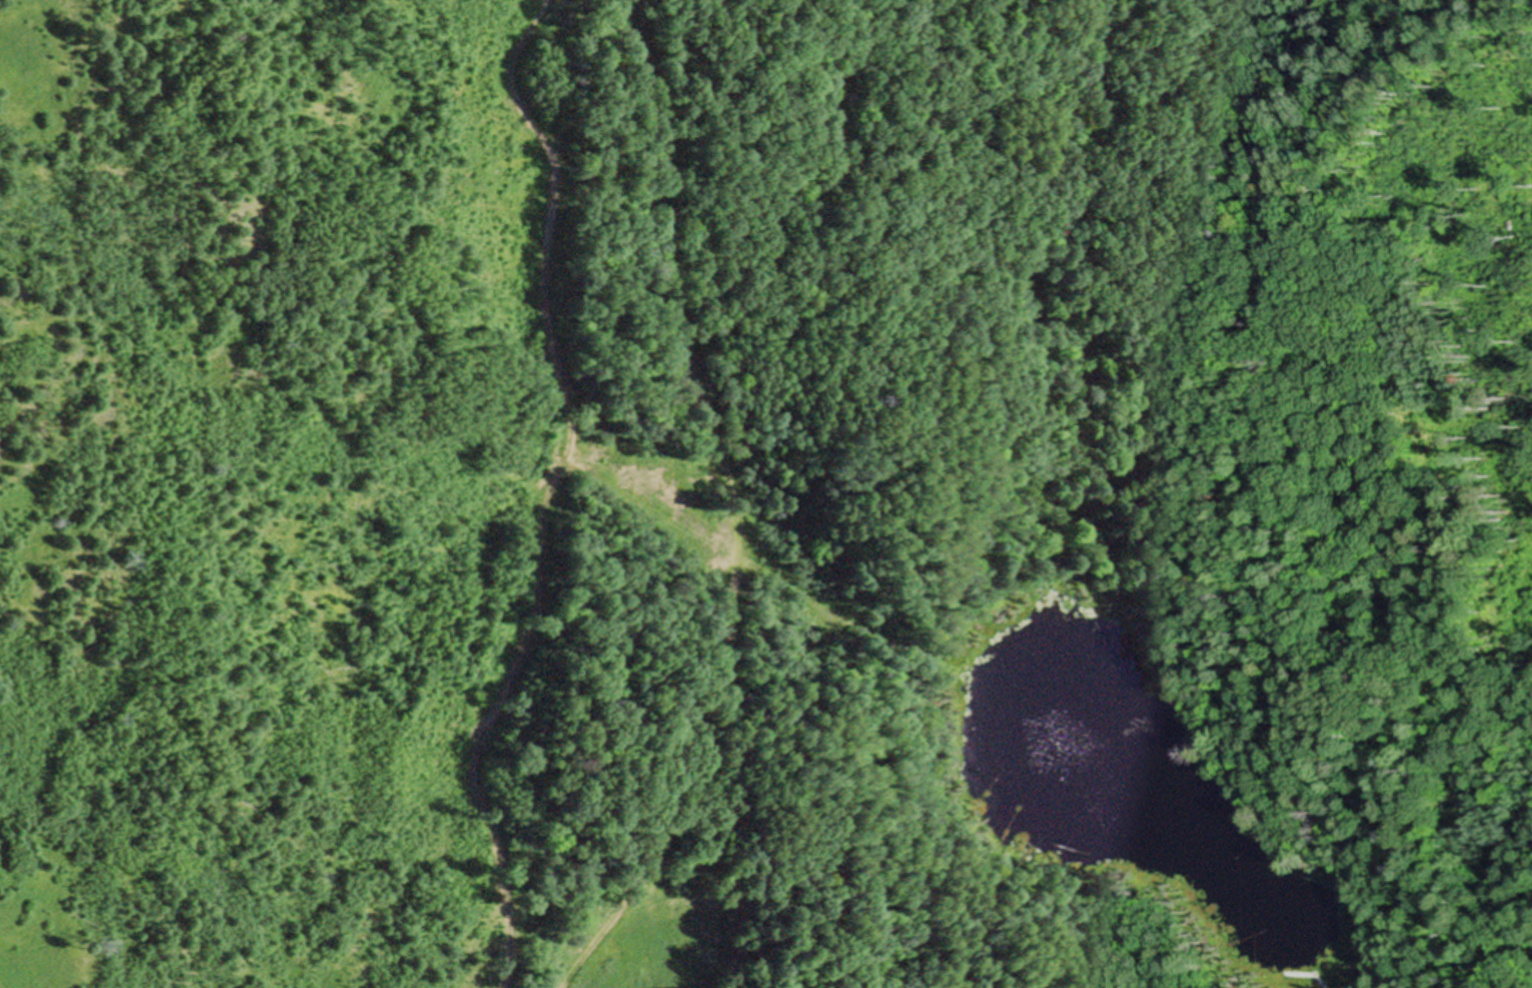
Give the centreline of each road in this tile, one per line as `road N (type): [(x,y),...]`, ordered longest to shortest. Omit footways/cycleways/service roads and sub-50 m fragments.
road 1 (track): [(499,987),(507,914),(471,761),(532,624),(546,512),(575,434),(544,306),(555,200),(550,161),(509,79),(512,53),(544,0)]
road 2 (track): [(561,987),(647,869),(710,708),(751,563)]
road 3 (track): [(571,458),(632,501),(798,585),(830,617)]

